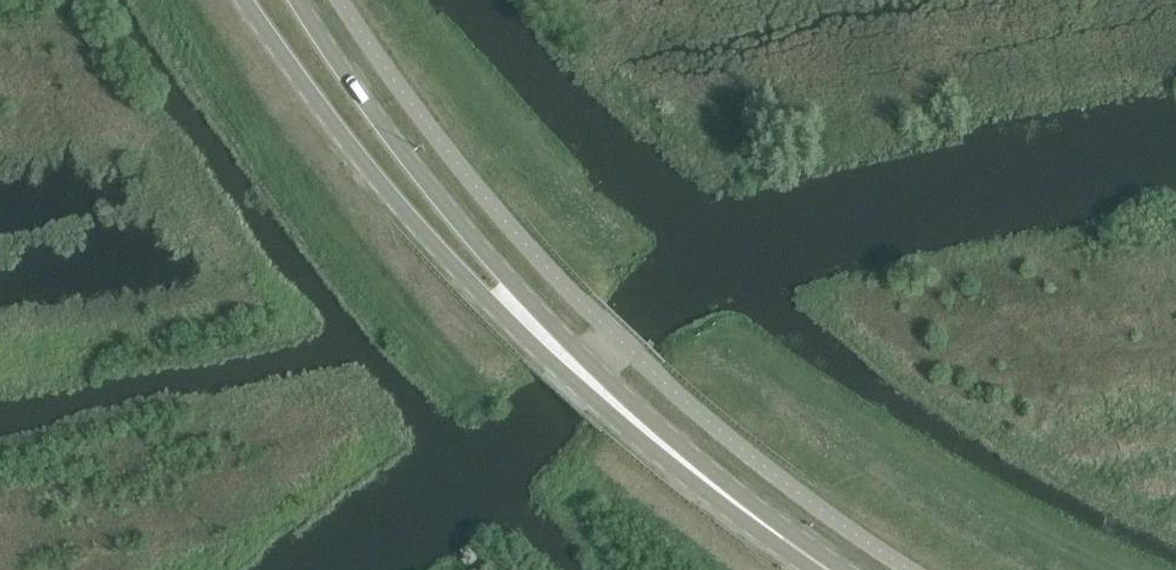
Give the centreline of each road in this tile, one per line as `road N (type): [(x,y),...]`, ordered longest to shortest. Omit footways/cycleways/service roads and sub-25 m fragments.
road 1 (secondary): [(244,0),(362,161),(463,281),(610,413),(783,537)]
road 2 (secondary): [(783,537),(566,340),(420,172),(300,0)]

